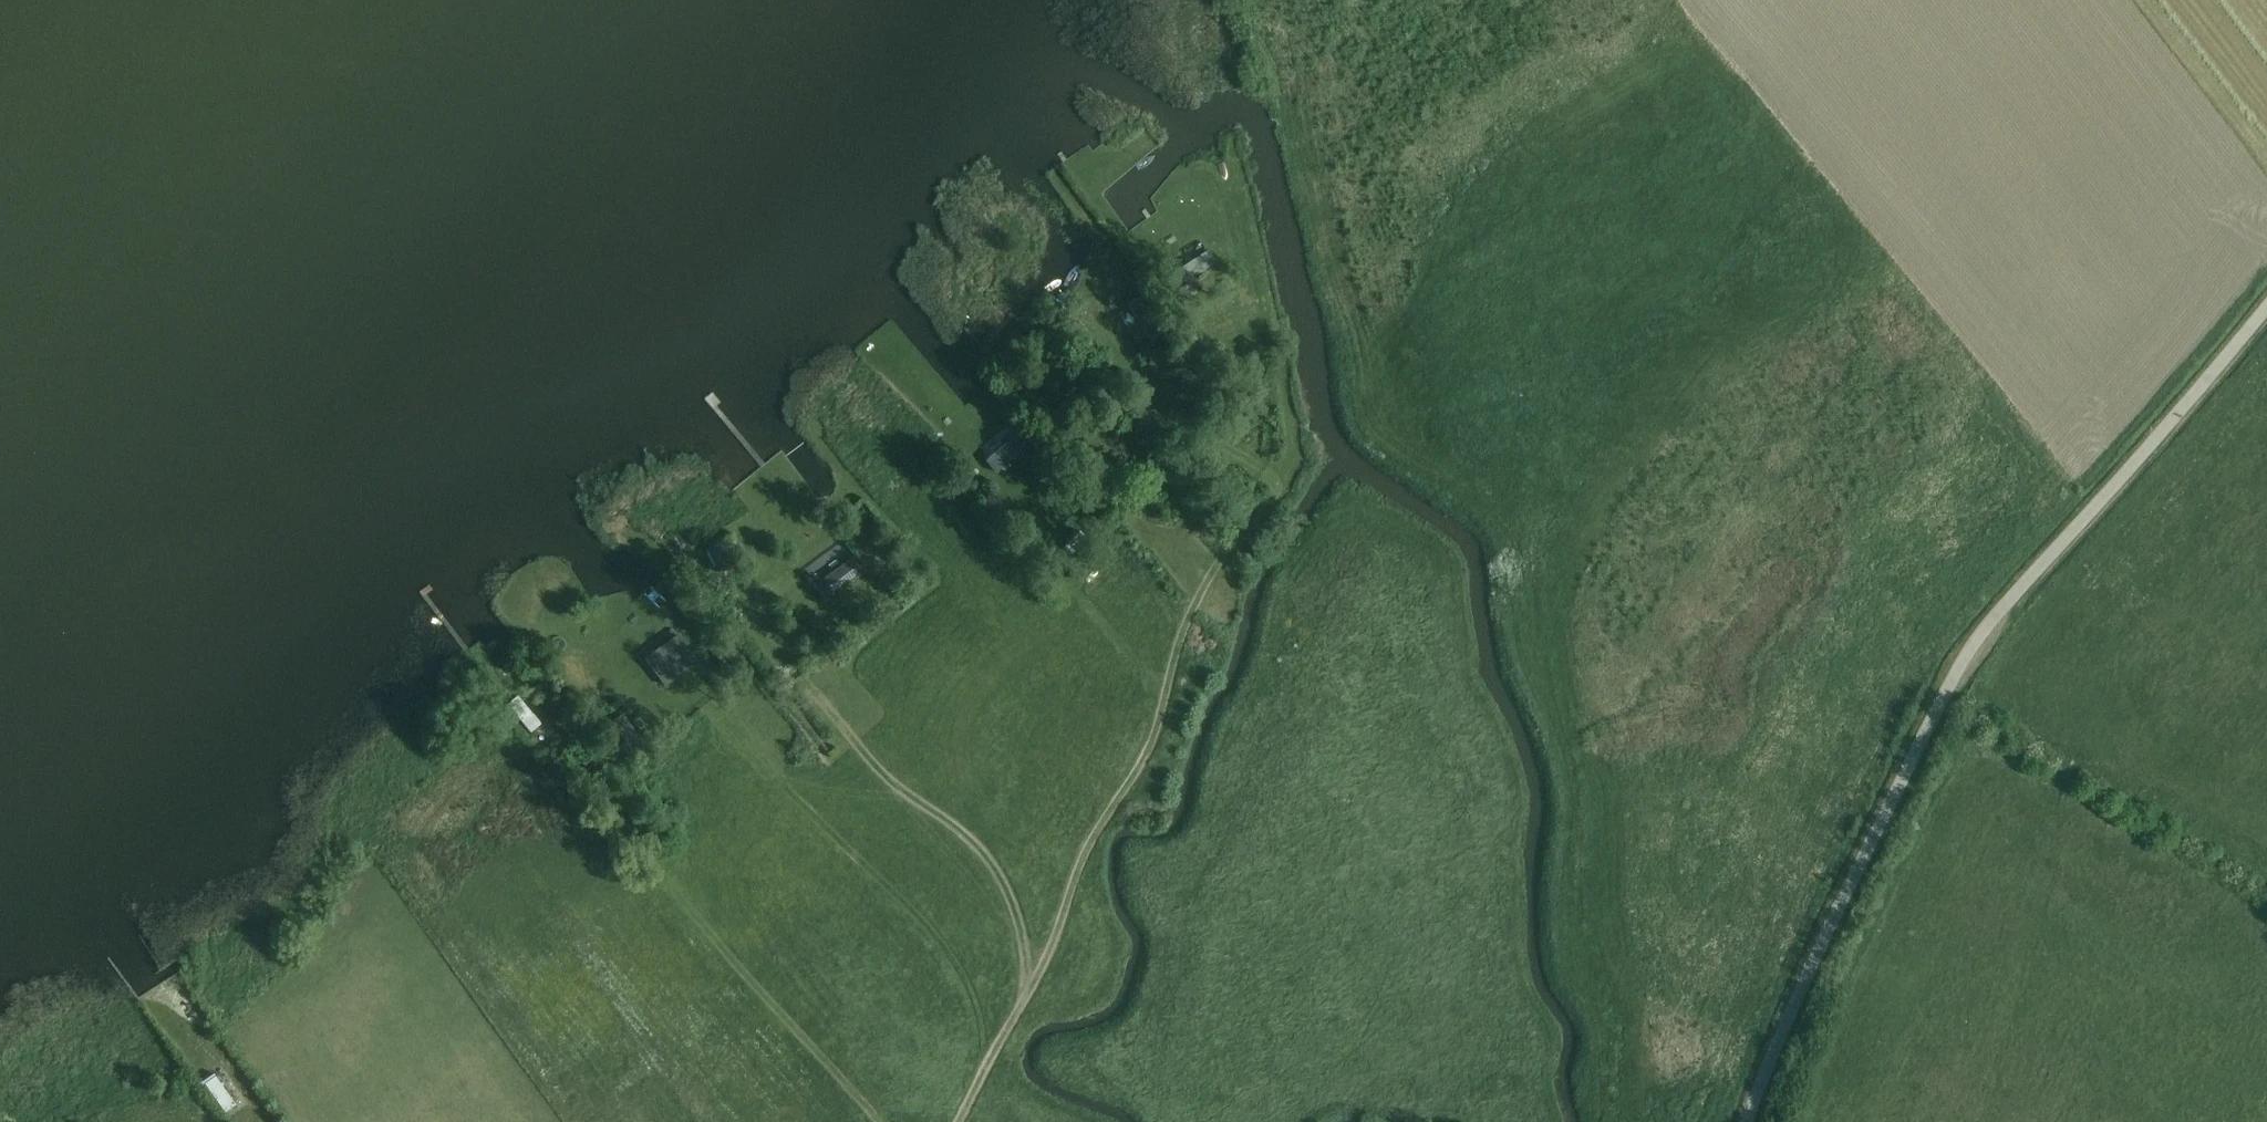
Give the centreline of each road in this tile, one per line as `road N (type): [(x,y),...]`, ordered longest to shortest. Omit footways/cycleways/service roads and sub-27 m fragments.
road 1 (track): [(1256,268),(1288,391),(1292,462),(1274,498),(1200,587),(1151,754),(1099,827),(1064,924),(1027,963),(993,861),(899,792),(811,684)]
road 2 (unclassified): [(1745,1121),(1827,932),(1970,649),(2266,307)]
road 3 (track): [(1027,963),(950,1121)]

